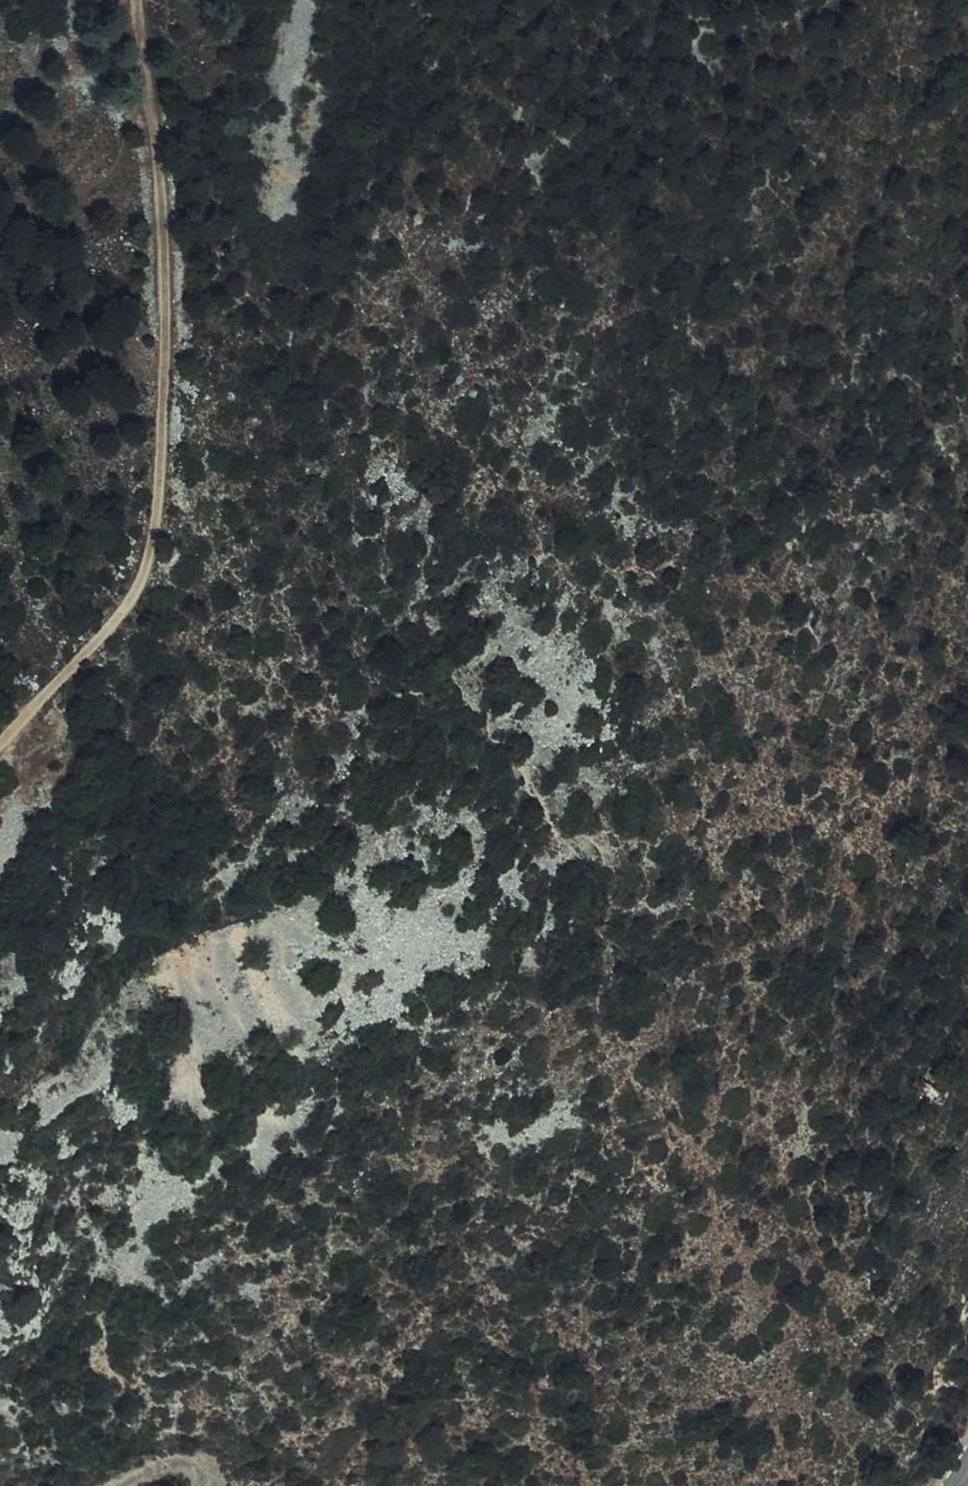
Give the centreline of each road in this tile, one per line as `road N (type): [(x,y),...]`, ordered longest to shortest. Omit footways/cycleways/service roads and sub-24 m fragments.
road 1 (track): [(139,0),(162,190),(167,375),(154,540),(120,617),(0,746)]

